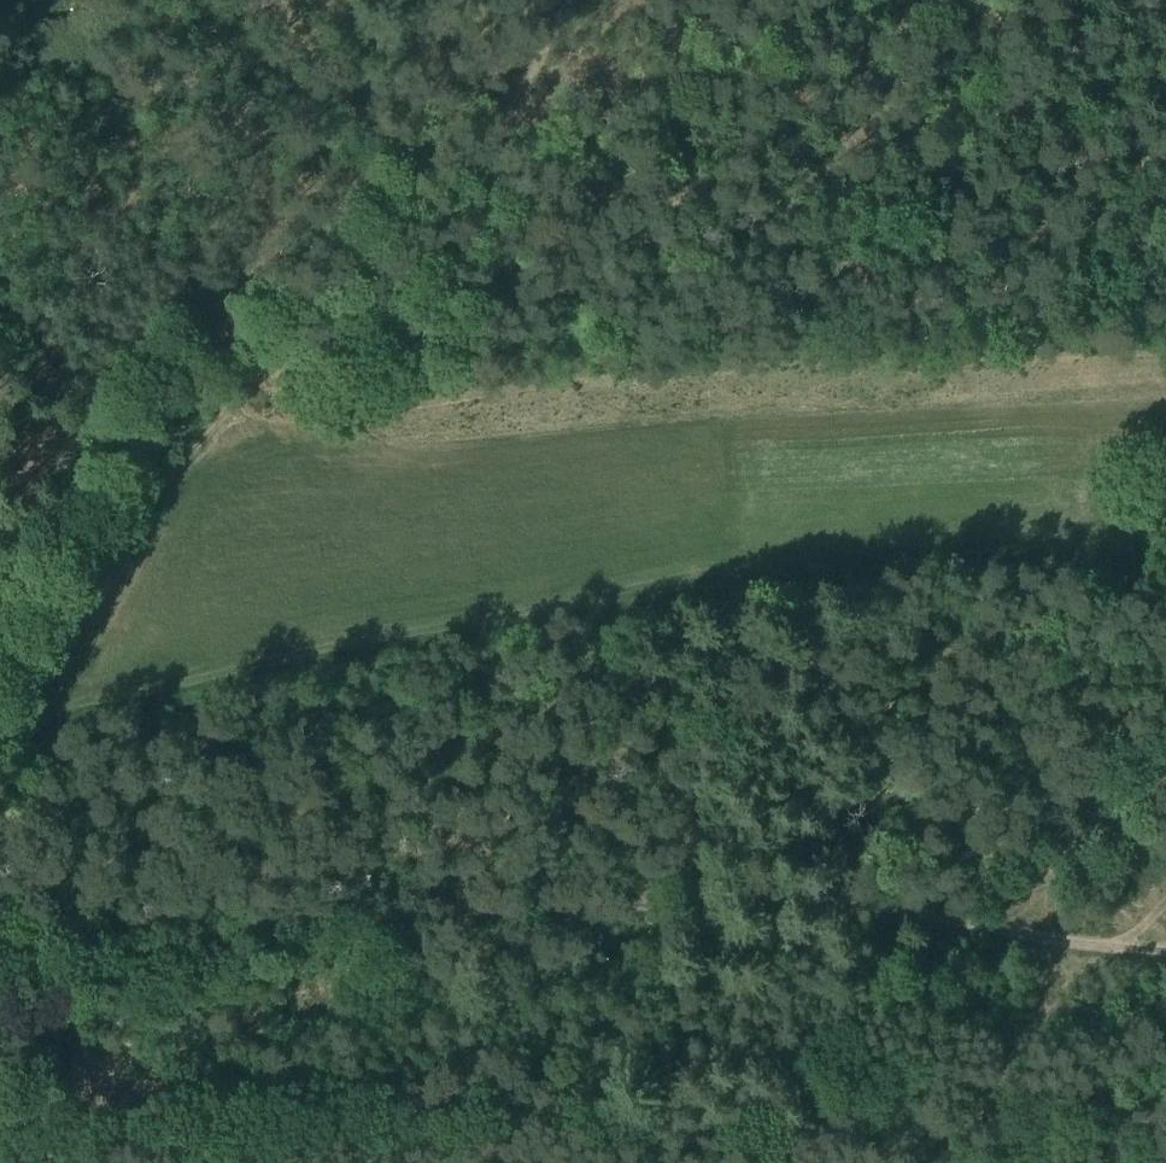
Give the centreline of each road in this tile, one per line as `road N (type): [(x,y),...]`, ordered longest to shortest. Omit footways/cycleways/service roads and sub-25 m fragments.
road 1 (track): [(0,941),(790,901),(1165,958)]

